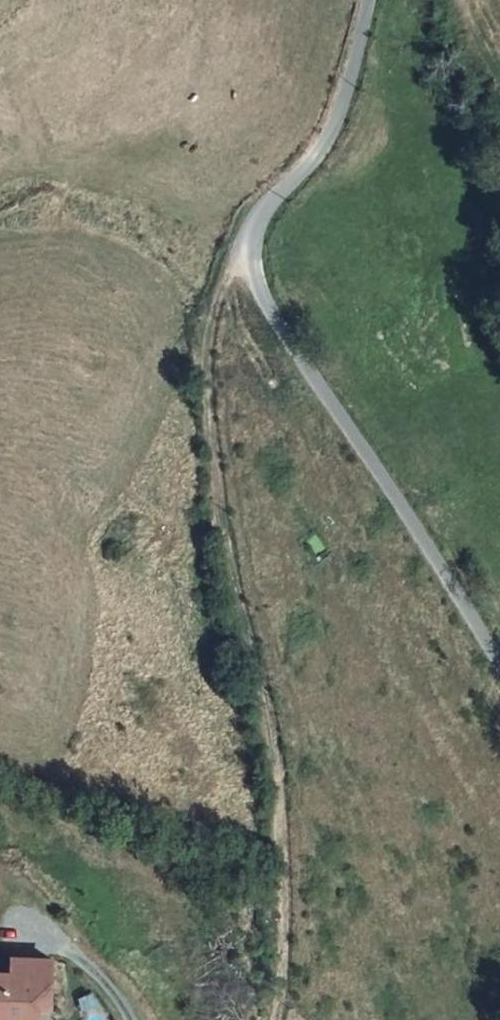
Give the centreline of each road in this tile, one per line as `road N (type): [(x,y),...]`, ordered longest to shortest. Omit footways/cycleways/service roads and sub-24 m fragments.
road 1 (track): [(279,1019),(291,993),(281,729),(227,530),(210,394),(208,332),(224,282),(251,256)]
road 2 (unclassified): [(499,668),(272,314),(251,256),(260,218),(310,165),(342,114),(375,0)]

